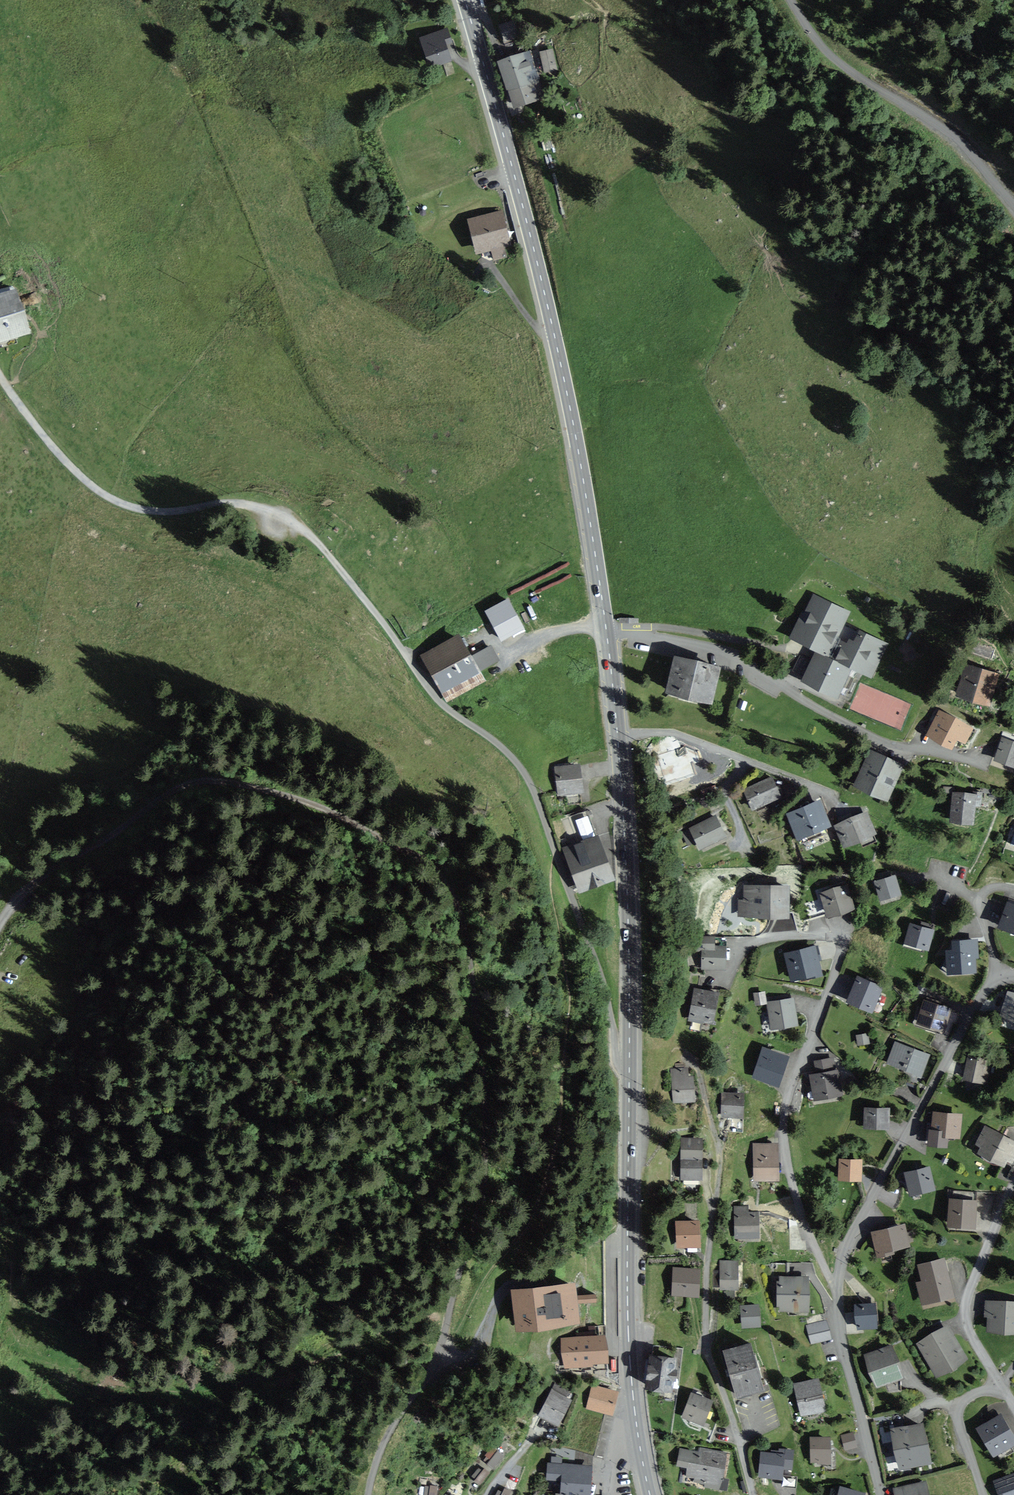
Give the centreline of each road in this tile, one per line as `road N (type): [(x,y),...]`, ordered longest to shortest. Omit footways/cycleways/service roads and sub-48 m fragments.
road 1 (track): [(473,1222),(485,1147),(473,989),(459,911),(424,860),(297,798),(196,782),(42,874),(0,926)]
road 2 (track): [(0,379),(77,474),(119,503),(162,513),(253,507),(305,532),(436,701),(519,766),(555,853)]
road 3 (secondary): [(650,1494),(632,1402),(618,739)]
road 4 (secondary): [(606,636),(553,333),(466,0)]
road 5 (residential): [(728,980),(734,959),(758,942),(842,943),(783,1132),(798,1206),(839,1291)]
road 6 (residential): [(752,1494),(706,1345),(719,1144),(700,1075),(690,1058),(680,1060)]
road 7 (residential): [(606,636),(728,659),(888,747),(982,763)]
road 8 (residential): [(839,1291),(855,1227),(1000,977)]
road 9 (residential): [(1013,204),(956,137),(820,46),(789,0)]
road 10 (residential): [(367,1494),(379,1453),(441,1348),(473,1222)]
road 11 (track): [(555,853),(604,987),(616,1063),(629,1070)]
road 12 (residential): [(831,805),(829,794),(678,735),(618,739)]
road 13 (residential): [(1002,1387),(965,1318),(1013,1185)]
road 14 (residential): [(884,1494),(842,1342),(839,1291)]
road 15 (track): [(128,1494),(101,1451),(0,1381)]
road 16 (residential): [(1002,1387),(970,1395),(961,1407),(983,1494)]

